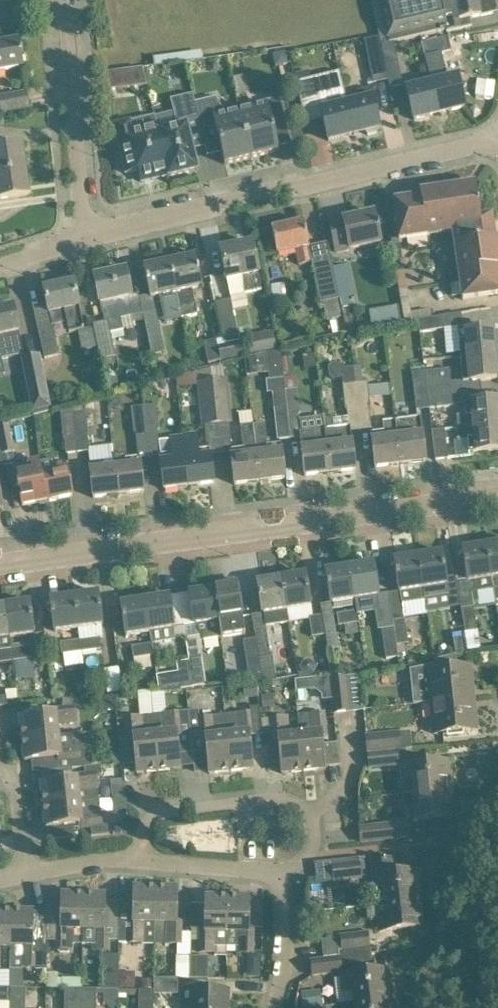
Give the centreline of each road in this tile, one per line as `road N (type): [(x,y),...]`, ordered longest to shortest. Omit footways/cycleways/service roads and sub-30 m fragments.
road 1 (residential): [(497,497),(0,565)]
road 2 (residential): [(87,238),(497,141)]
road 3 (residential): [(87,238),(68,0)]
road 4 (residential): [(143,860),(150,820),(168,814),(277,798),(311,811)]
road 5 (residential): [(143,860),(281,871)]
road 6 (residential): [(281,871),(271,1007)]

